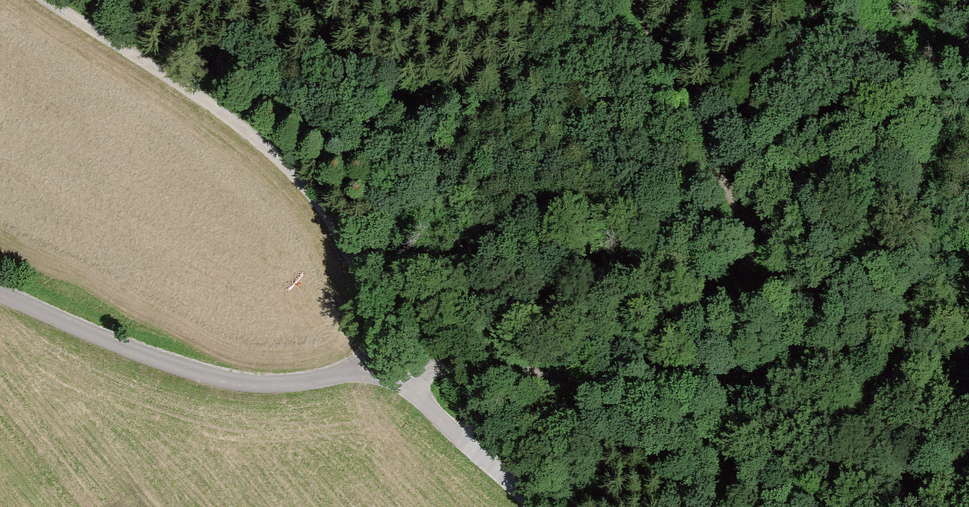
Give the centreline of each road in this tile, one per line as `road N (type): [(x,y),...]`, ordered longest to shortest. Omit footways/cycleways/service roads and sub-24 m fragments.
road 1 (track): [(43,0),(321,200),(385,368),(557,377),(618,395),(682,390),(723,360),(968,364)]
road 2 (residential): [(530,506),(385,368),(291,385),(216,381),(0,299)]
road 3 (track): [(723,360),(744,317),(753,259),(725,171),(636,0)]

